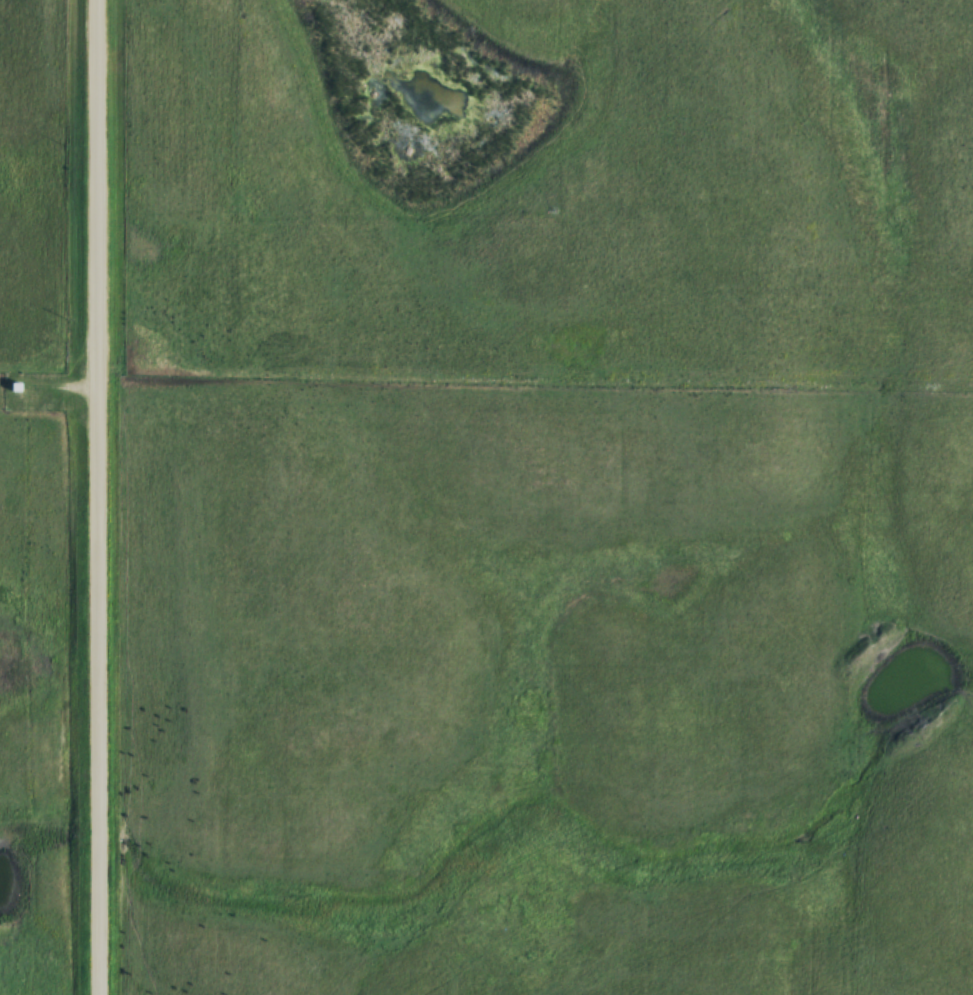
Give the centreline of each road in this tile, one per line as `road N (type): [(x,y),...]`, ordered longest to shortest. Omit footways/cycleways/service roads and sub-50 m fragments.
road 1 (residential): [(110,994),(112,0)]

